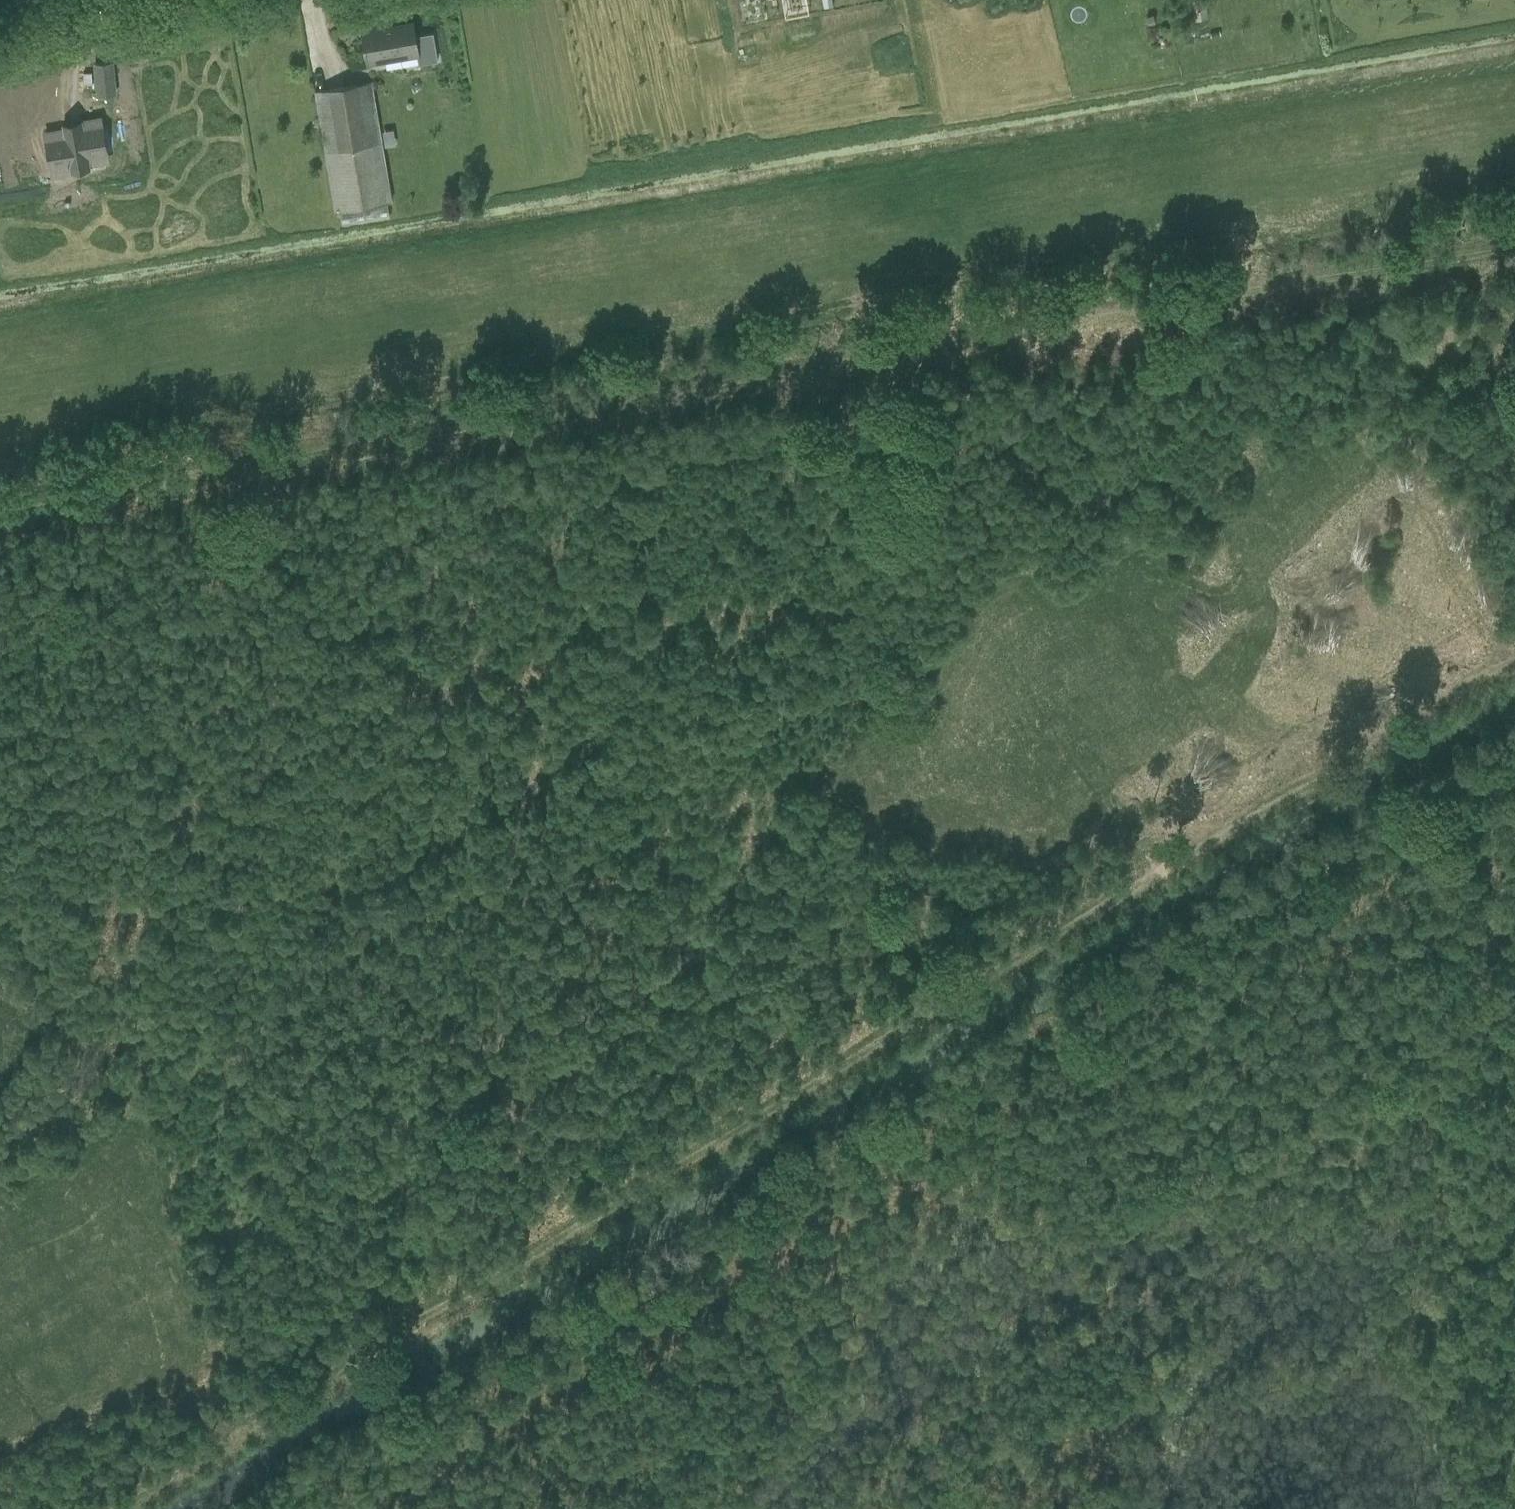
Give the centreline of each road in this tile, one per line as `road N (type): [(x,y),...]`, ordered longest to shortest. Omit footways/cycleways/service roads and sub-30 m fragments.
road 1 (track): [(119,1508),(1514,647)]
road 2 (track): [(0,493),(1514,234)]

